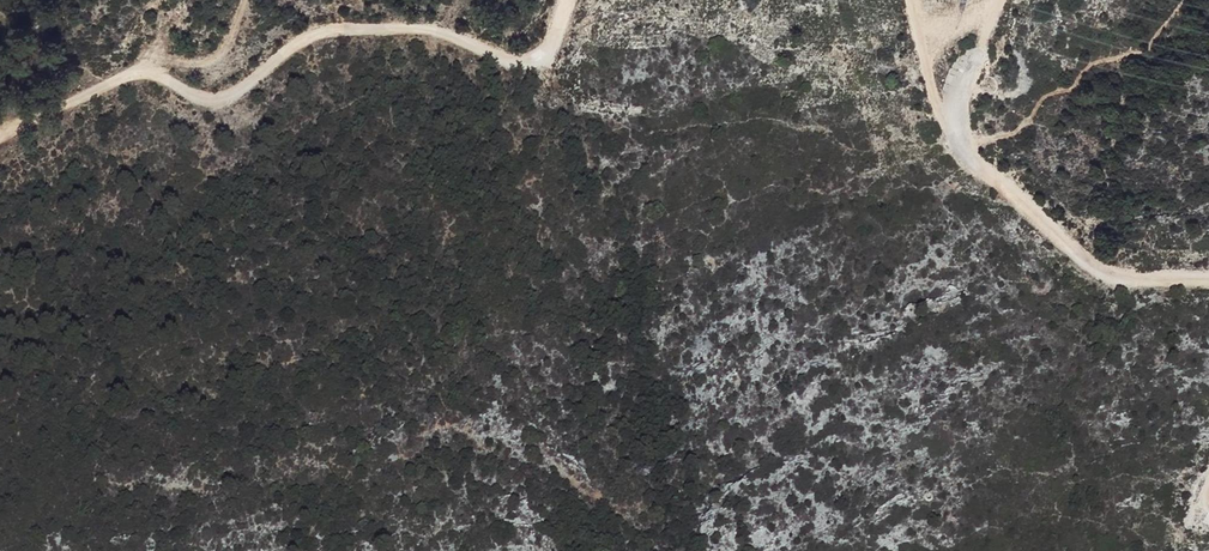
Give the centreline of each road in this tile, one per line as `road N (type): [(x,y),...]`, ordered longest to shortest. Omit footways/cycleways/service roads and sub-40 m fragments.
road 1 (track): [(566,0),(550,42),(522,63),(404,30),(323,33),(295,43),(231,95),(196,98),(145,74),(120,78),(0,135)]
road 2 (track): [(1208,283),(1104,273),(984,181),(954,130),(956,102),(998,0)]
road 3 (track): [(954,130),(940,114),(907,0)]
road 4 (track): [(248,0),(225,44),(209,57),(145,74)]

